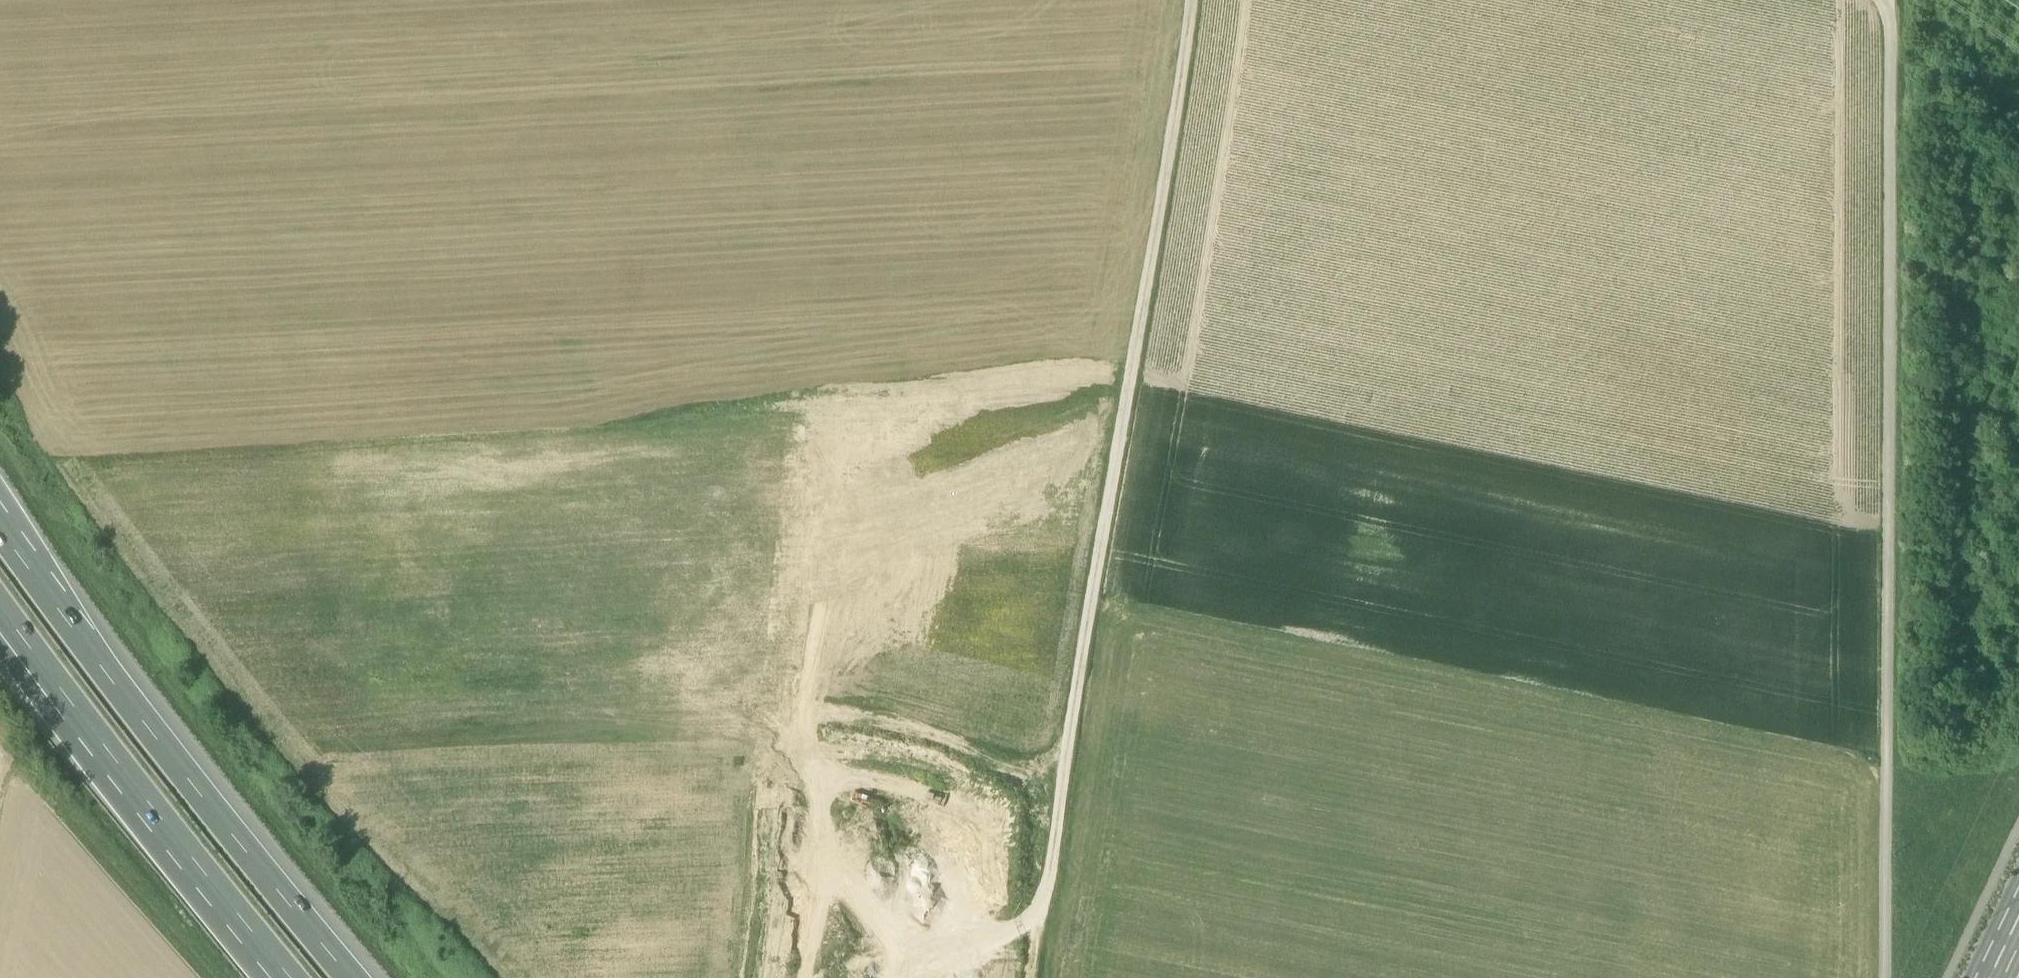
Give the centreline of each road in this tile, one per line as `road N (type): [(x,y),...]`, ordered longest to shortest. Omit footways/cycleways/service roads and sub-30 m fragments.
road 1 (motorway): [(354,977),(0,520)]
road 2 (motorway): [(84,725),(290,977)]
road 3 (track): [(1067,773),(872,713),(825,711),(797,723)]
road 4 (motorway): [(0,605),(84,725)]
road 5 (motorway): [(0,633),(84,725)]

